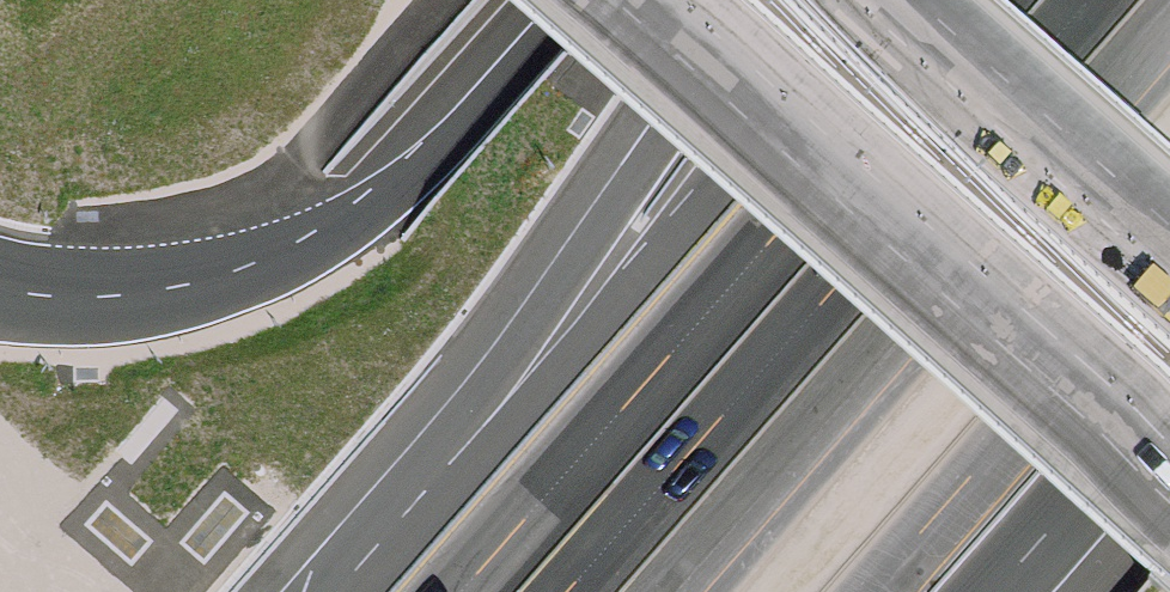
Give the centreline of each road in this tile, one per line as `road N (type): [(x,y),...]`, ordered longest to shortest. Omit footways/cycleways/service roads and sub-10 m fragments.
road 1 (motorway): [(1088,0),(566,591)]
road 2 (primary): [(865,0),(364,591)]
road 3 (primary): [(759,0),(361,591)]
road 4 (primary): [(635,0),(1169,466)]
road 5 (motorway): [(569,0),(419,162),(299,243),(235,270),(125,295),(0,288)]
road 6 (motorway): [(765,591),(1169,126)]
road 7 (primary): [(1169,256),(879,0)]
road 8 (motorway): [(992,591),(1169,390)]

